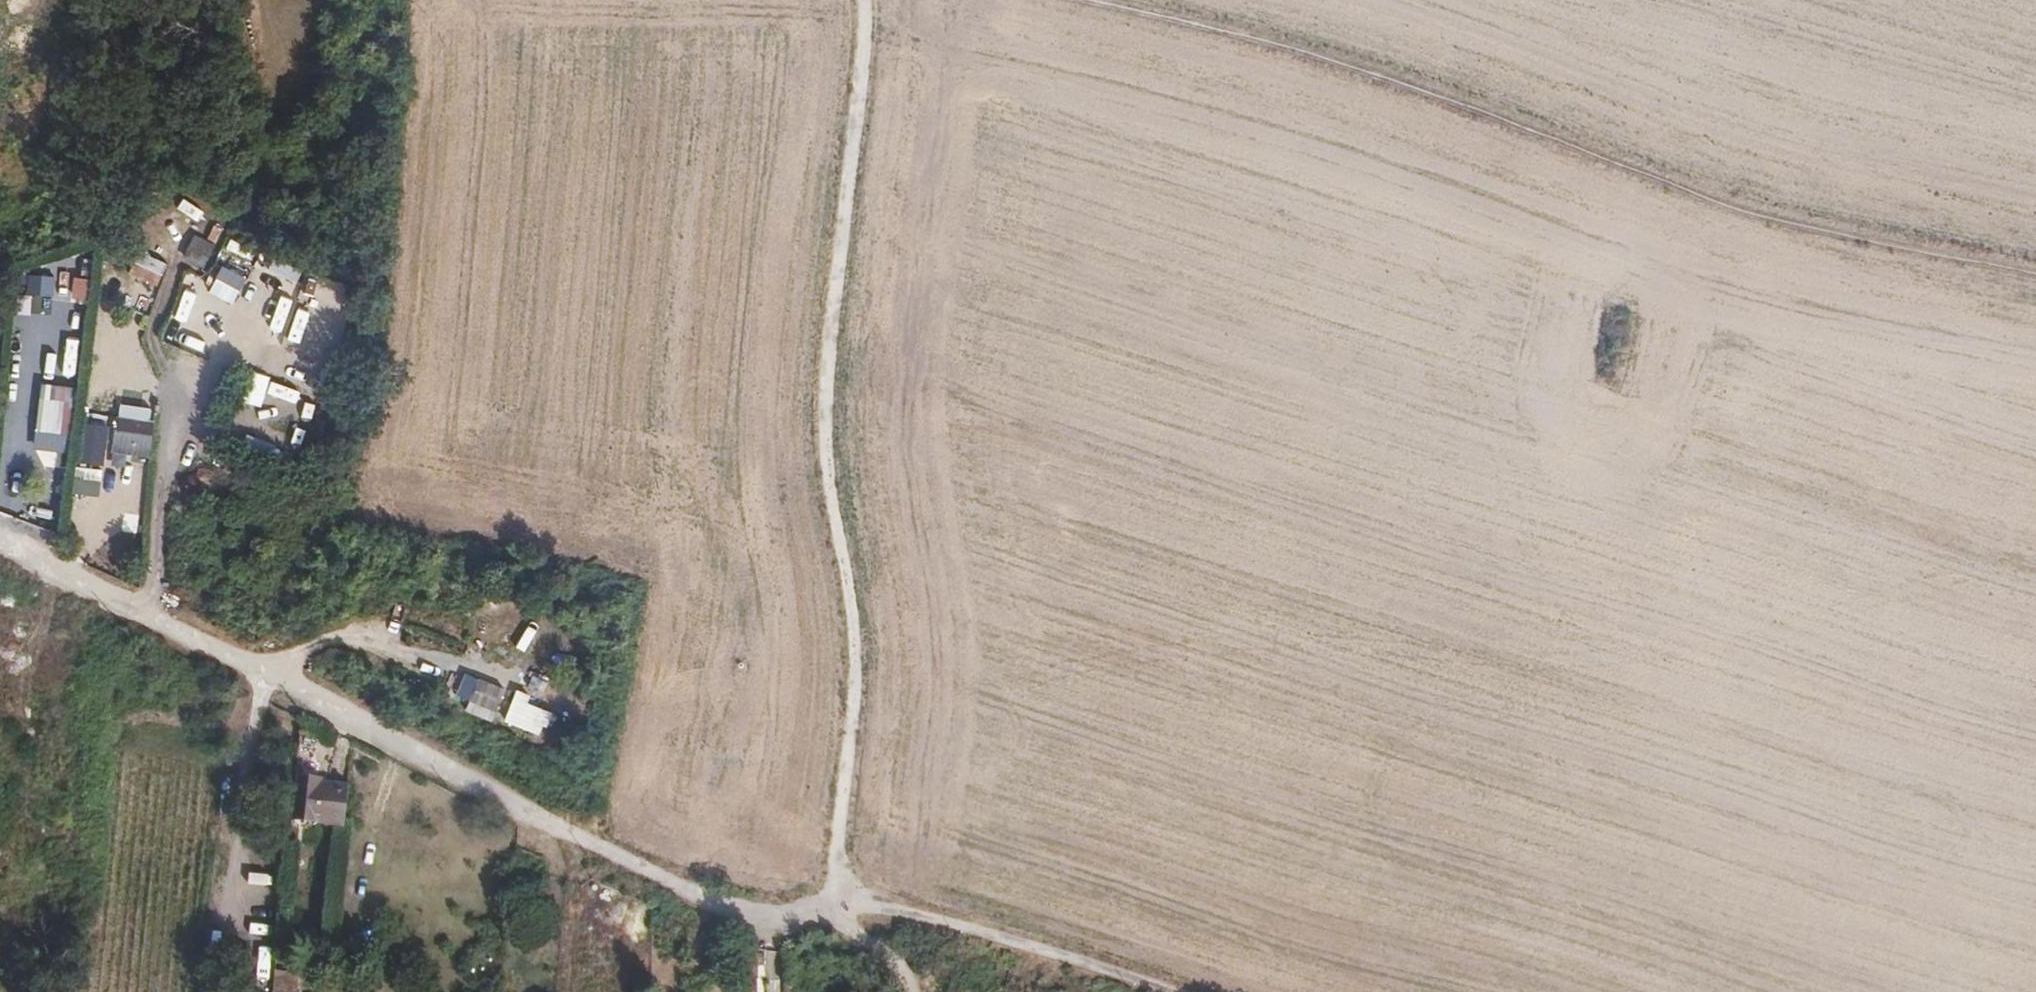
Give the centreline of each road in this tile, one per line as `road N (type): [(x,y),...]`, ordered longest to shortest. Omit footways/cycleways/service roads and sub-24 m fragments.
road 1 (track): [(1066,0),(1326,61),(1836,236),(2035,274)]
road 2 (track): [(0,542),(724,910),(772,920),(837,914)]
road 3 (track): [(865,0),(871,19),(825,427),(852,608),(855,686),(837,914)]
road 4 (track): [(837,914),(922,918),(1173,991)]

